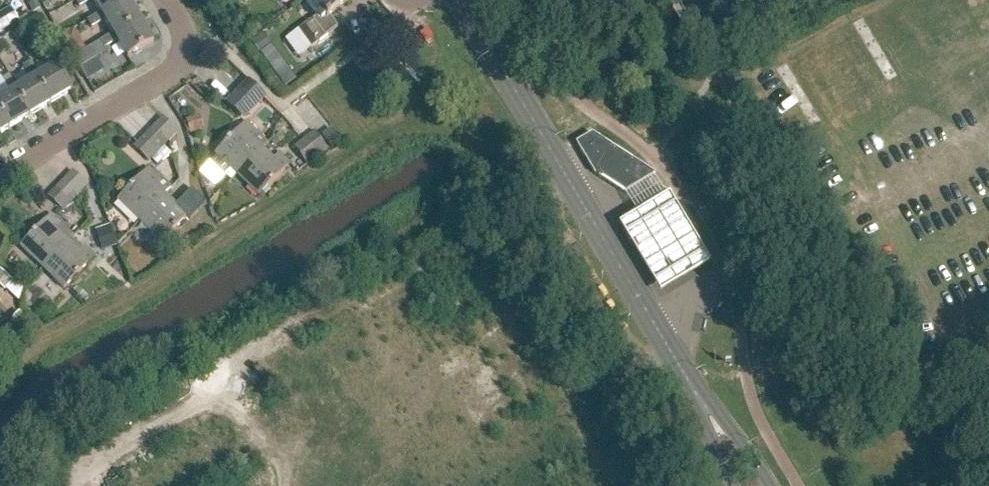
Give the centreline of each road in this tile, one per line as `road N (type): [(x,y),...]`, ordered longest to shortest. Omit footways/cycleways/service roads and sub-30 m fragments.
road 1 (secondary): [(698,403),(460,0)]
road 2 (residential): [(0,175),(171,76),(185,48),(166,0)]

